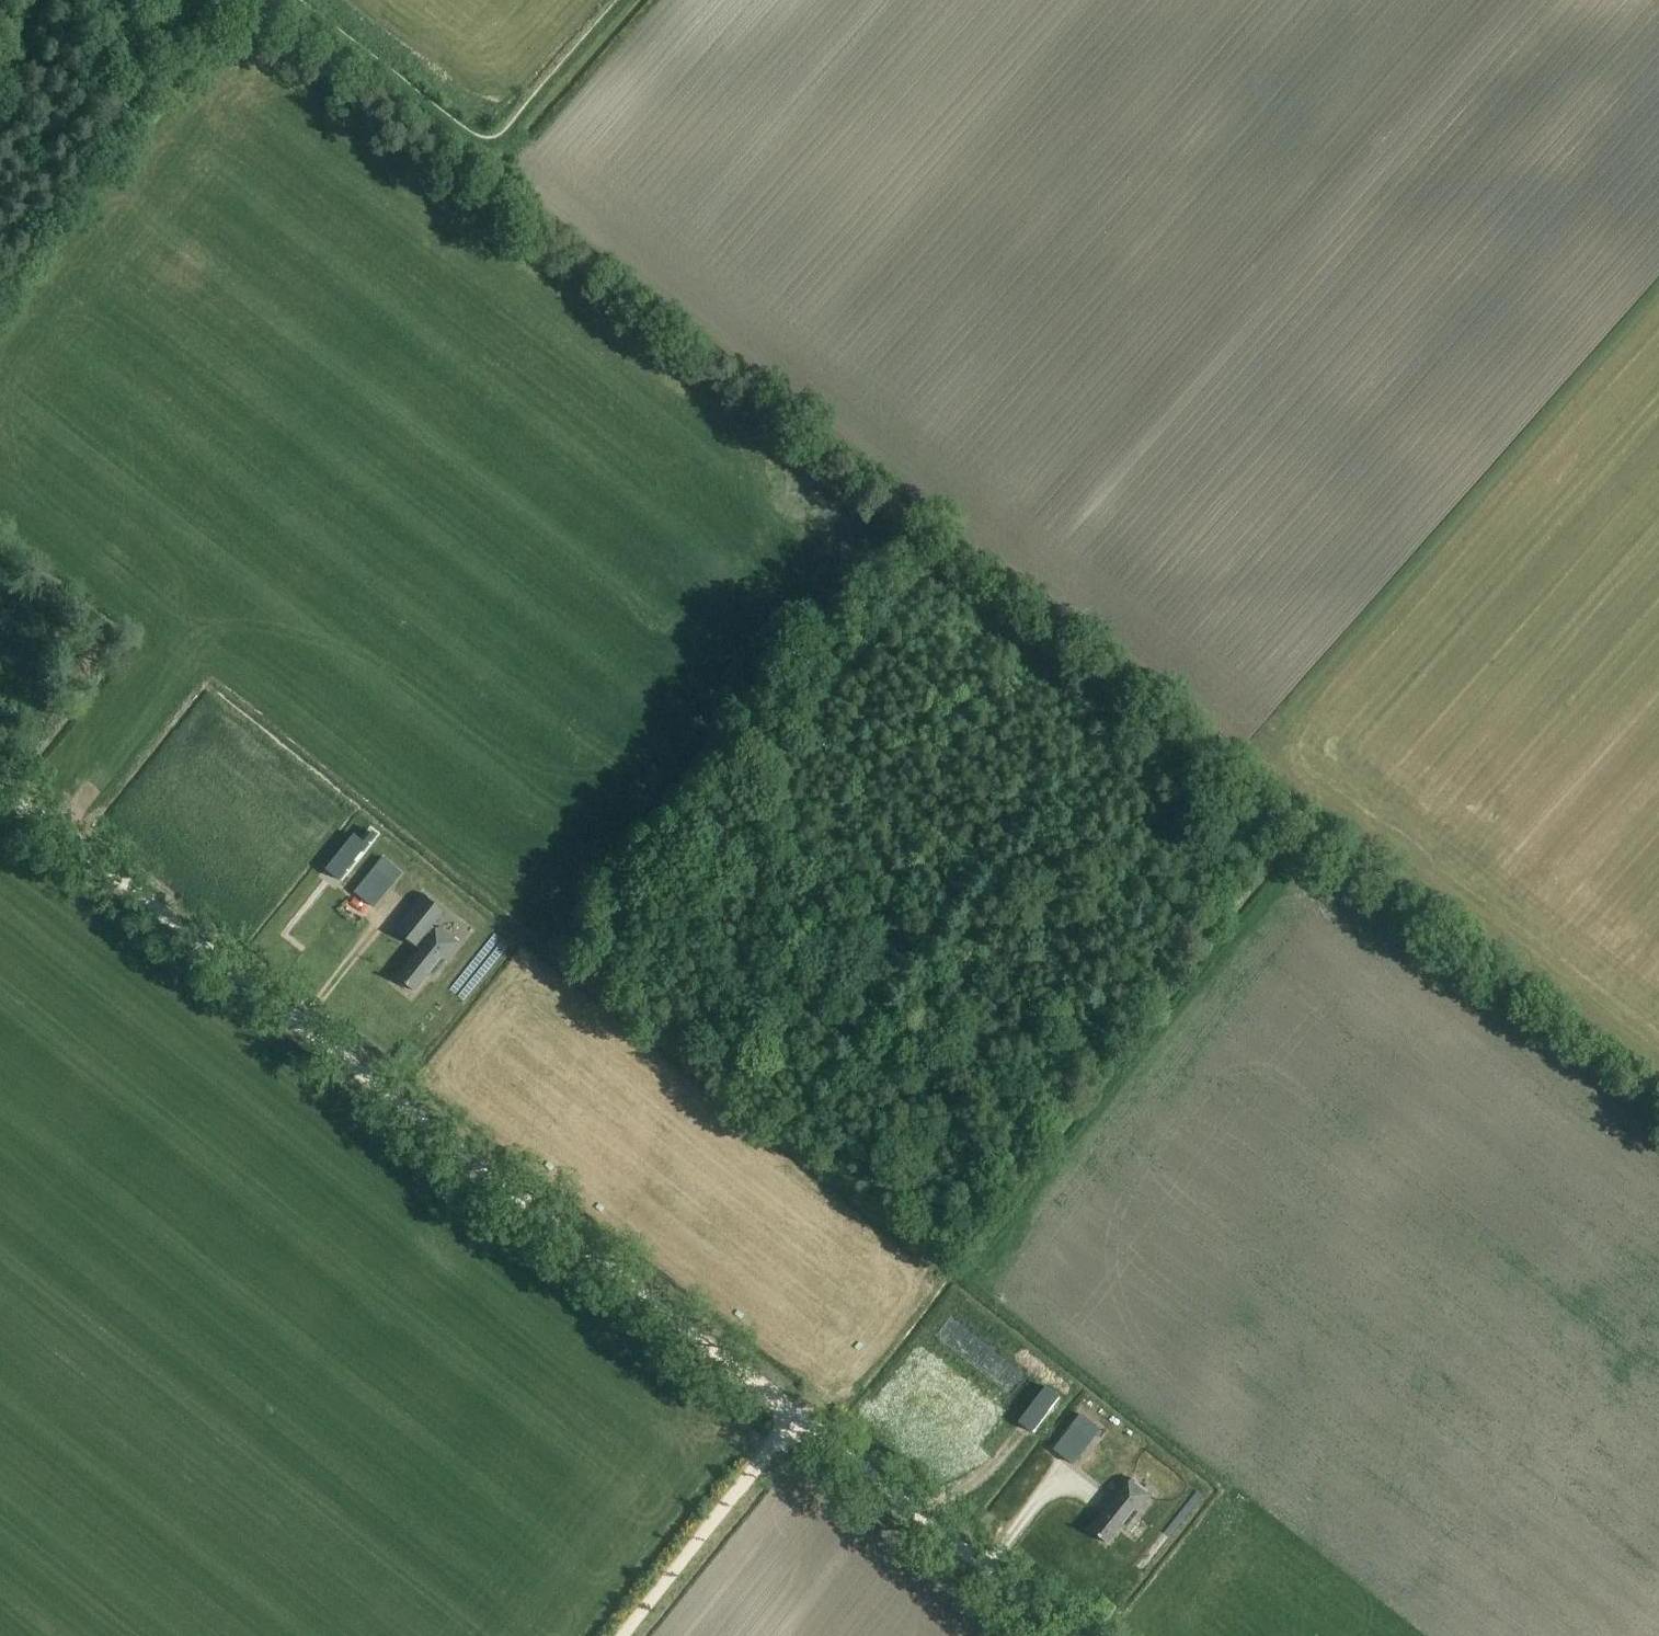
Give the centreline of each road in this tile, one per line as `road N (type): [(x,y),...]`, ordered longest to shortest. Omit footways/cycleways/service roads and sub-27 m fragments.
road 1 (track): [(797,1419),(0,783)]
road 2 (track): [(1073,1635),(797,1419)]
road 3 (track): [(797,1419),(621,1635)]

